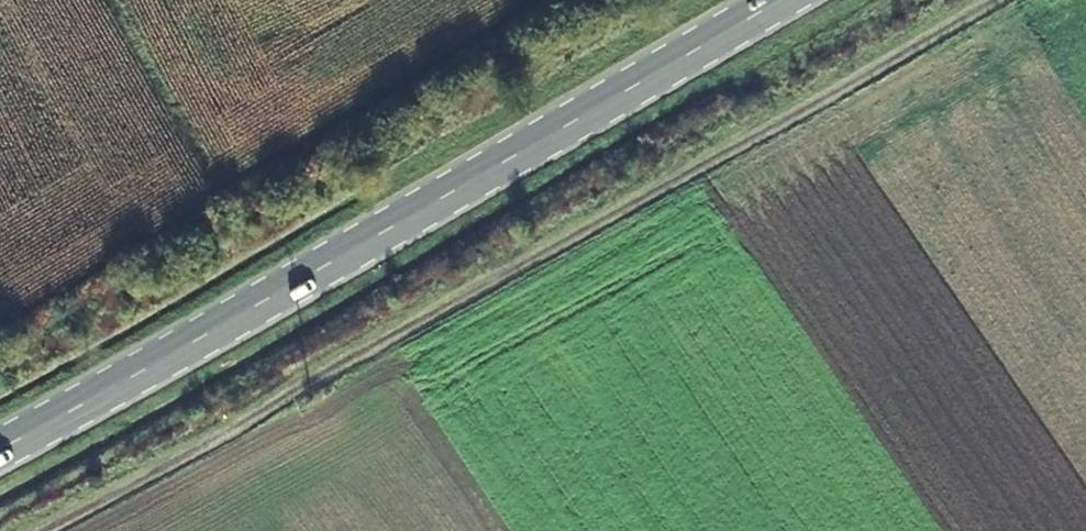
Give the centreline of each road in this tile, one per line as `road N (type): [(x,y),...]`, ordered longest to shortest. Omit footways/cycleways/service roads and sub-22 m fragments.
road 1 (track): [(49,530),(1002,0)]
road 2 (secondary): [(0,454),(785,0)]

